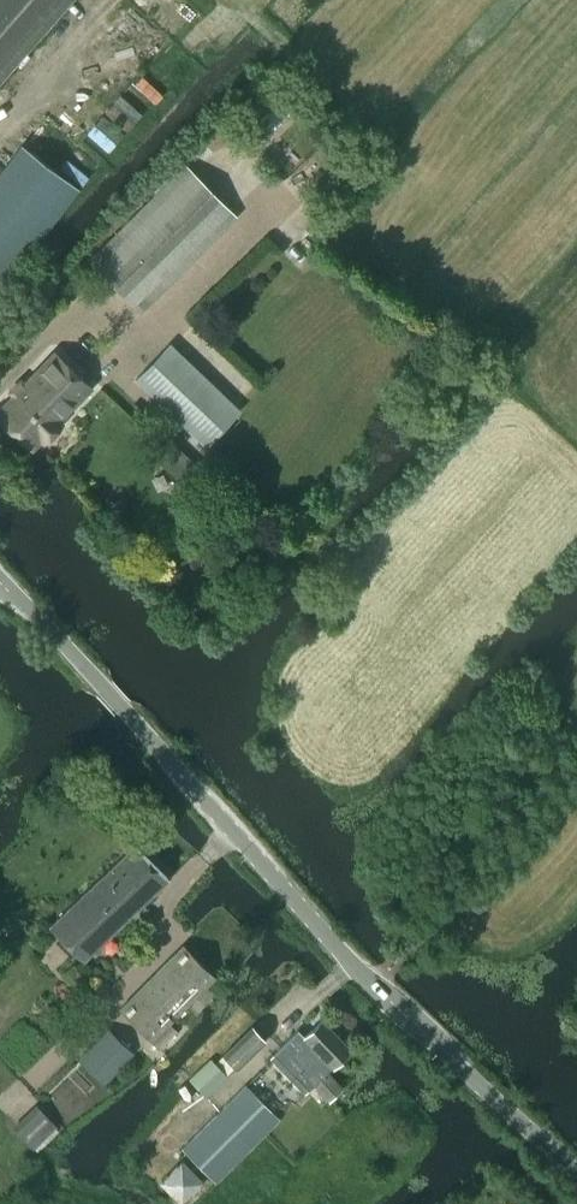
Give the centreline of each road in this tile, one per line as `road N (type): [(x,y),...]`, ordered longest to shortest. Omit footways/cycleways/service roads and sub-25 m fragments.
road 1 (tertiary): [(576,1173),(512,1122),(0,580)]

